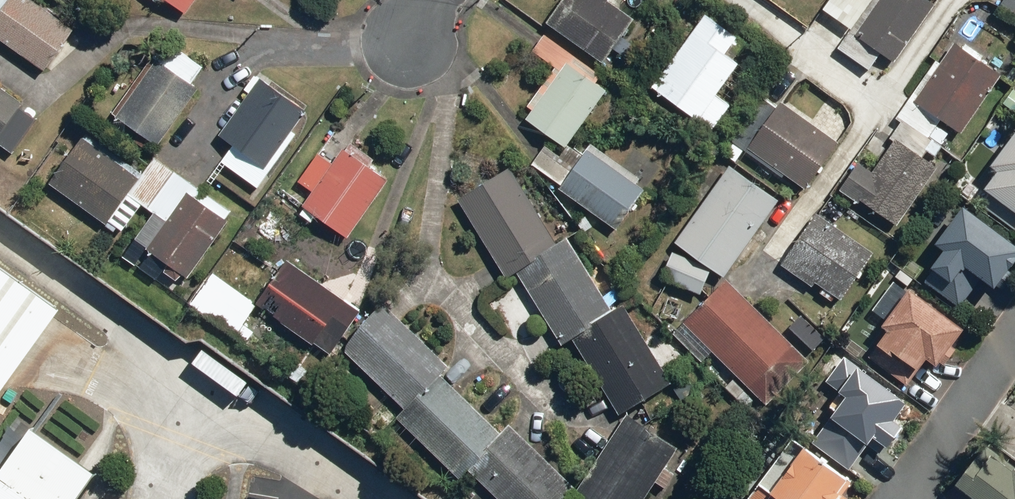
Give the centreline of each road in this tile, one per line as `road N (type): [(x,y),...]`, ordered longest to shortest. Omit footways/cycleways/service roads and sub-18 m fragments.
road 1 (residential): [(909,498),(1014,337)]

